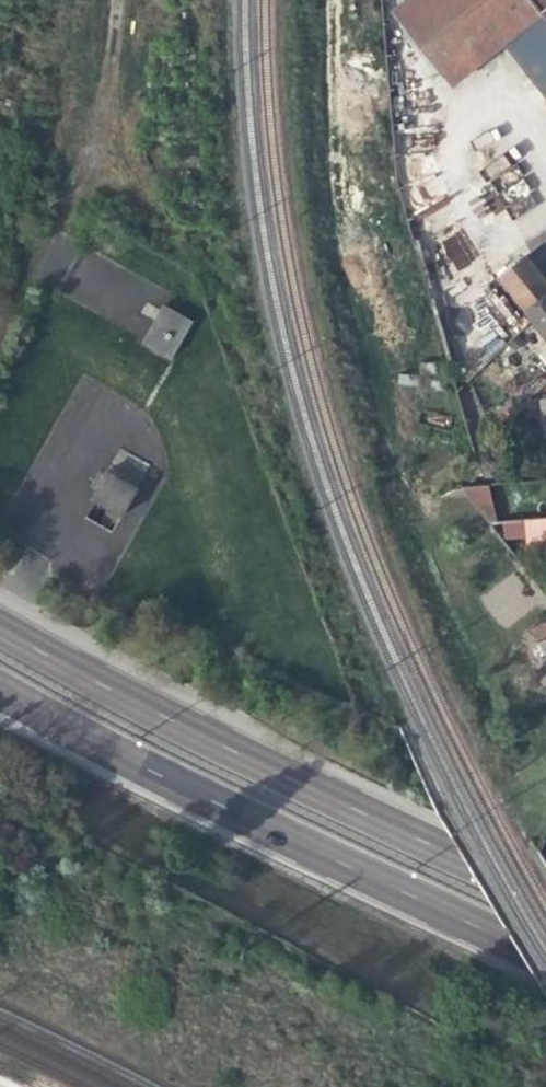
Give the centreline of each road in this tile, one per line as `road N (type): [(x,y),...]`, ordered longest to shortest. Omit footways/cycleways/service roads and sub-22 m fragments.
road 1 (trunk): [(545,898),(197,733),(0,627)]
road 2 (trunk): [(0,693),(545,961)]

